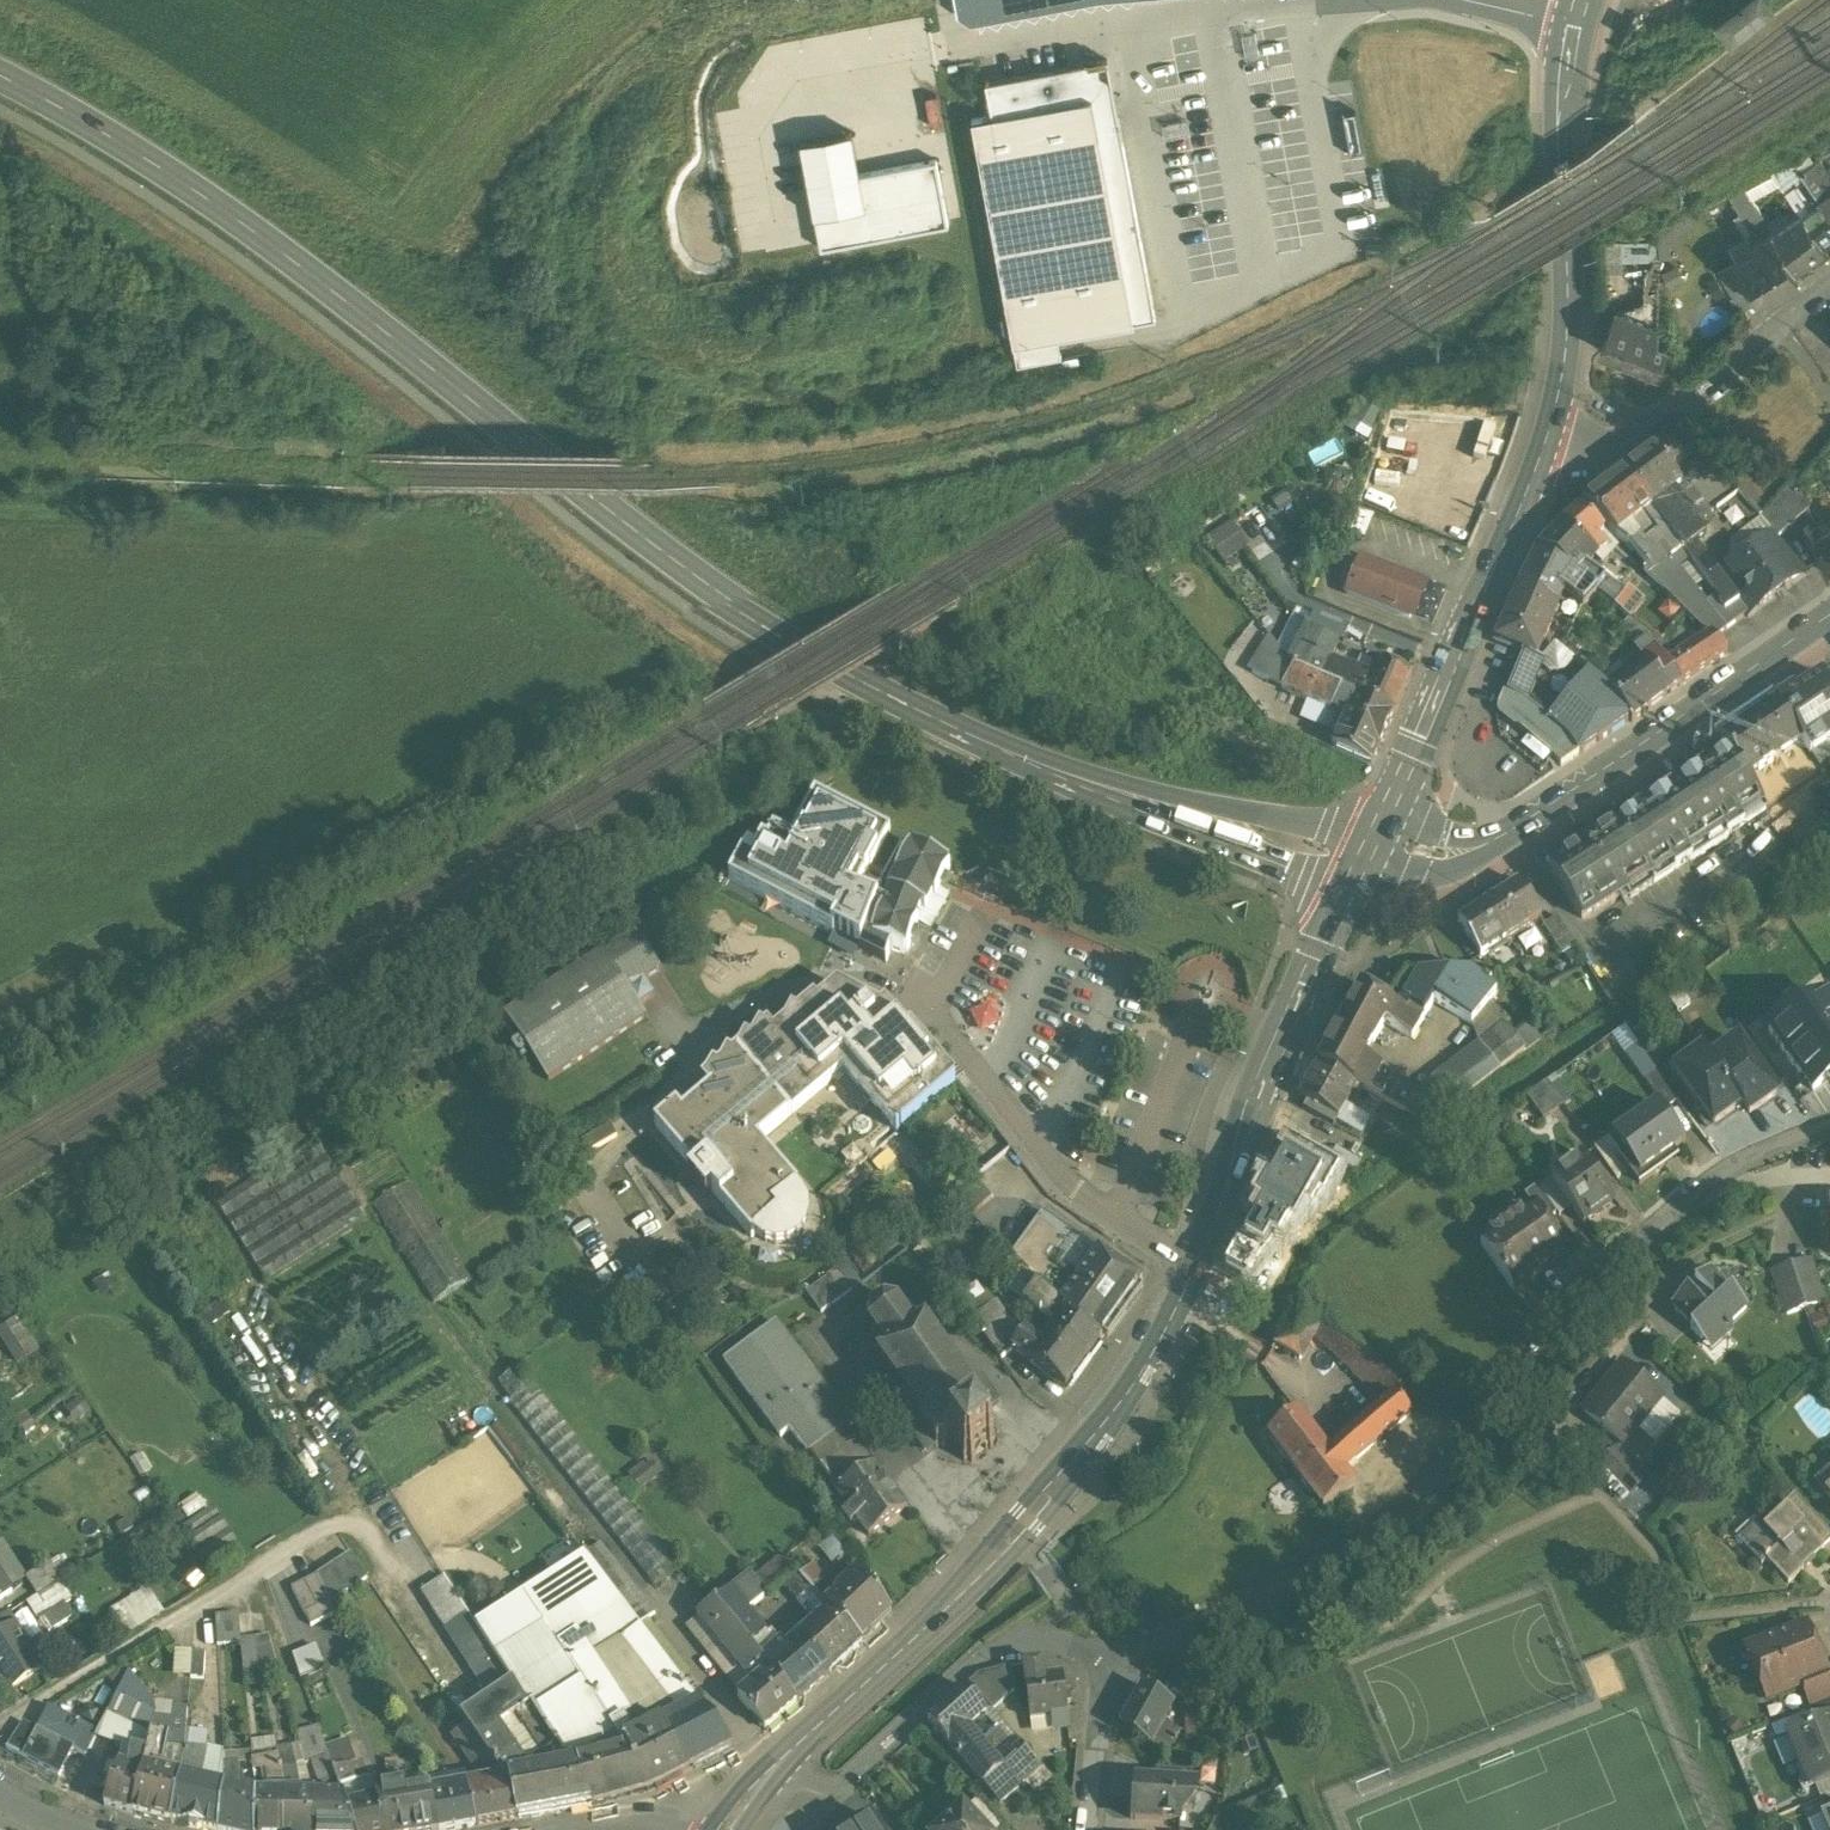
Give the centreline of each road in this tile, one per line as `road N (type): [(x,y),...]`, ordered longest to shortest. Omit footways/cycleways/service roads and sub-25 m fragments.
road 1 (secondary): [(1375,856),(1315,850),(1108,788),(1002,751),(881,693),(723,591),(223,217),(0,87)]
road 2 (primary): [(775,1764),(1028,1518),(1144,1371),(1194,1268),(1281,1034),(1375,856)]
road 3 (residential): [(1829,1123),(1720,1168),(1618,1259),(1392,1525),(1117,1672)]
road 4 (secondary): [(1375,856),(1476,850),(1514,830),(1829,614)]
road 5 (primary): [(1375,856),(1548,434)]
road 6 (primary): [(1548,434),(1579,329),(1564,116),(1583,0)]
road 7 (residential): [(775,1764),(814,1799),(961,1663),(994,1645),(1037,1639),(1117,1672)]
road 8 (residential): [(1548,434),(1565,447),(1629,433),(1705,385),(1829,285)]
road 9 (residential): [(1117,1672),(1088,1829)]

